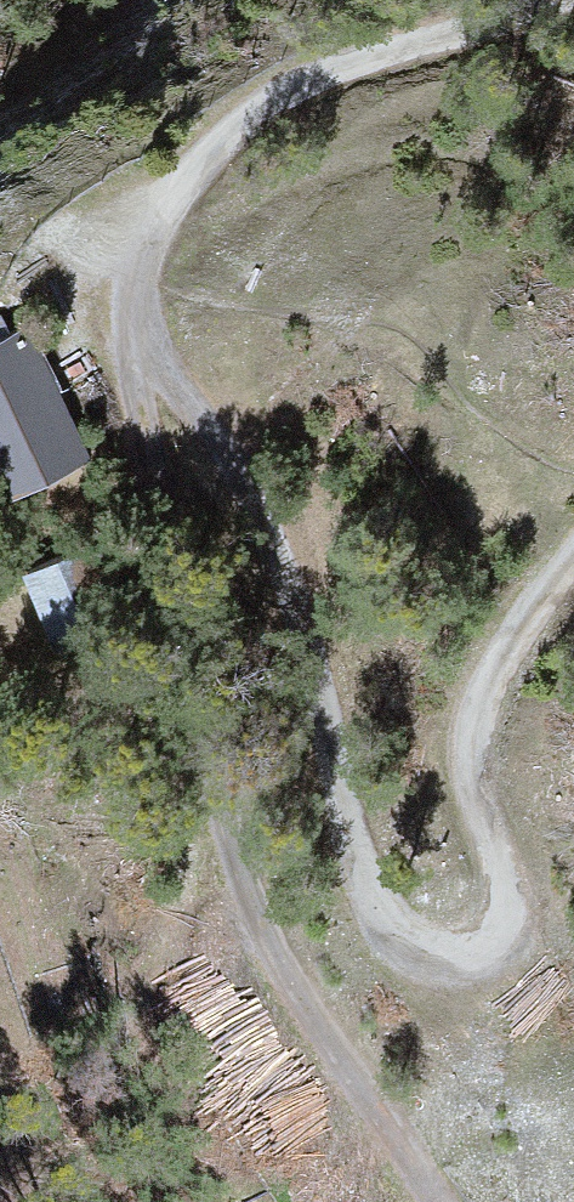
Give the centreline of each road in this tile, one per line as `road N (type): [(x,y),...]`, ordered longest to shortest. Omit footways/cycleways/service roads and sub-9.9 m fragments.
road 1 (track): [(106,260),(280,557),(342,865),(435,963),(484,947),(507,905),(462,753),(489,672),(573,545)]
road 2 (track): [(423,1201),(345,1079),(234,865),(153,517),(99,341),(106,260)]
road 3 (track): [(106,260),(200,137),(309,73),(519,0)]

